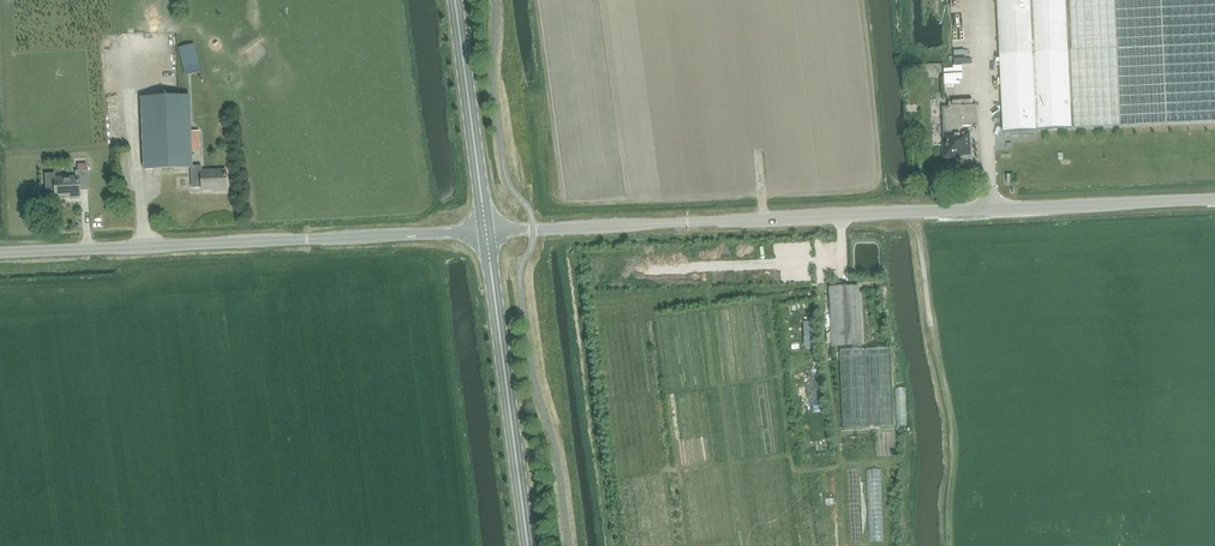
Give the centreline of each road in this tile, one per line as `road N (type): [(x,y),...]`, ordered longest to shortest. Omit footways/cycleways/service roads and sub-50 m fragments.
road 1 (unclassified): [(485,234),(1214,200)]
road 2 (unclassified): [(0,256),(485,234)]
road 3 (tertiary): [(524,545),(485,234)]
road 4 (tertiary): [(485,234),(453,0)]

